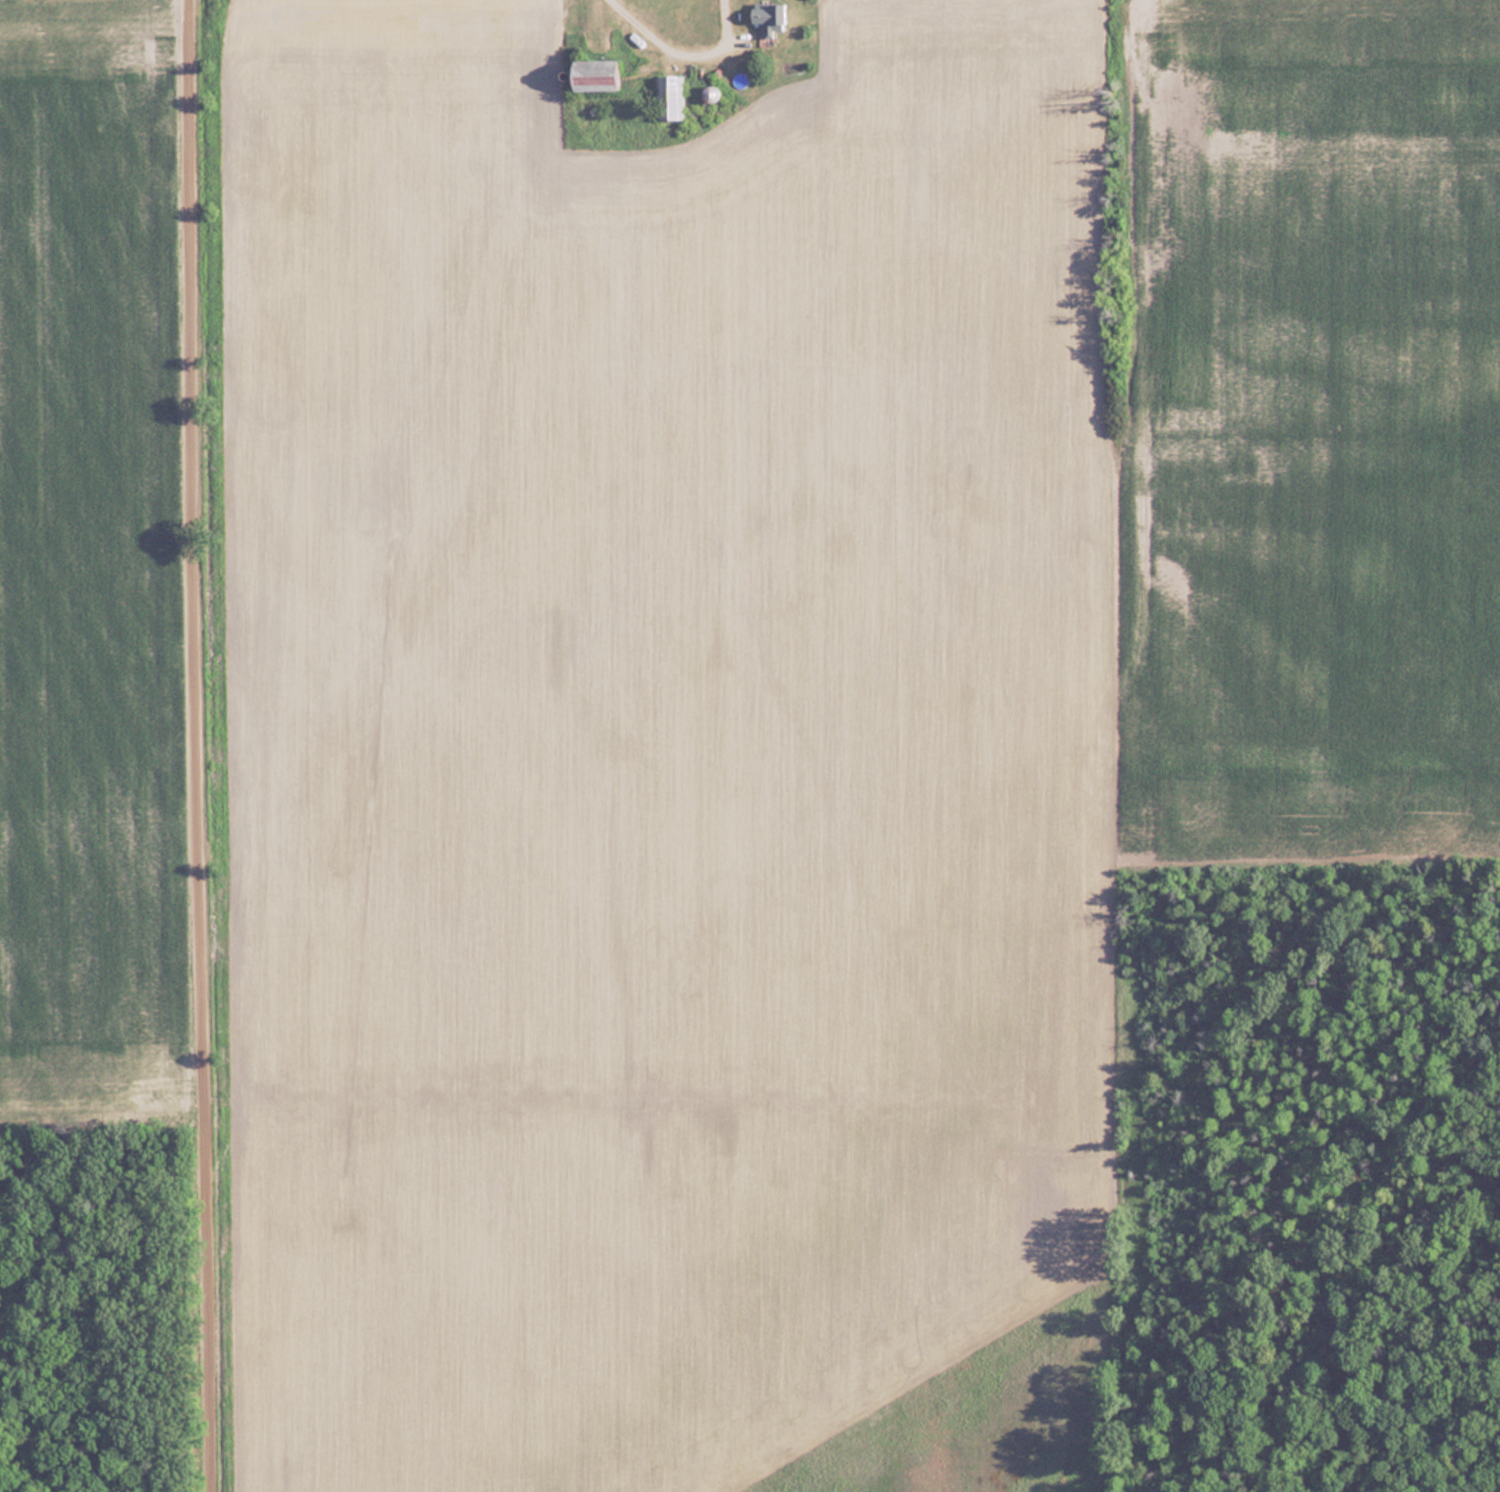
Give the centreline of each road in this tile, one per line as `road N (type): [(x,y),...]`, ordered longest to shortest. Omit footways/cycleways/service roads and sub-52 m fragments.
road 1 (residential): [(210,1491),(192,0)]

